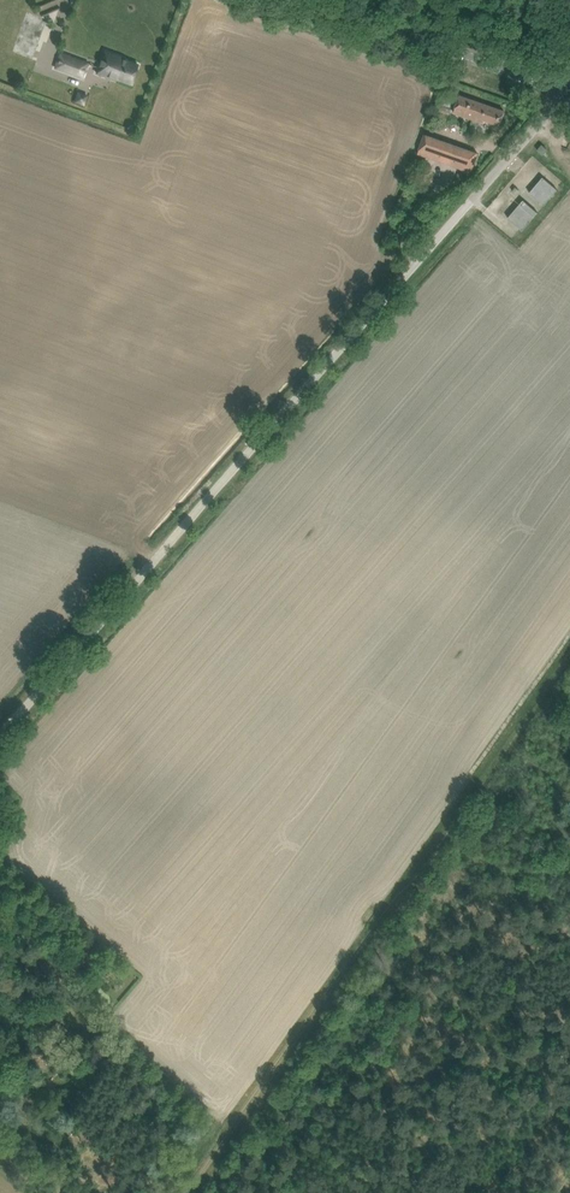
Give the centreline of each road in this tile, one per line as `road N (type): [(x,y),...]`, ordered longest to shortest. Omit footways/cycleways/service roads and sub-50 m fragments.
road 1 (unclassified): [(0,735),(565,90)]
road 2 (track): [(190,1192),(465,807)]
road 3 (tertiary): [(565,90),(310,0)]
road 4 (track): [(465,807),(569,659)]

